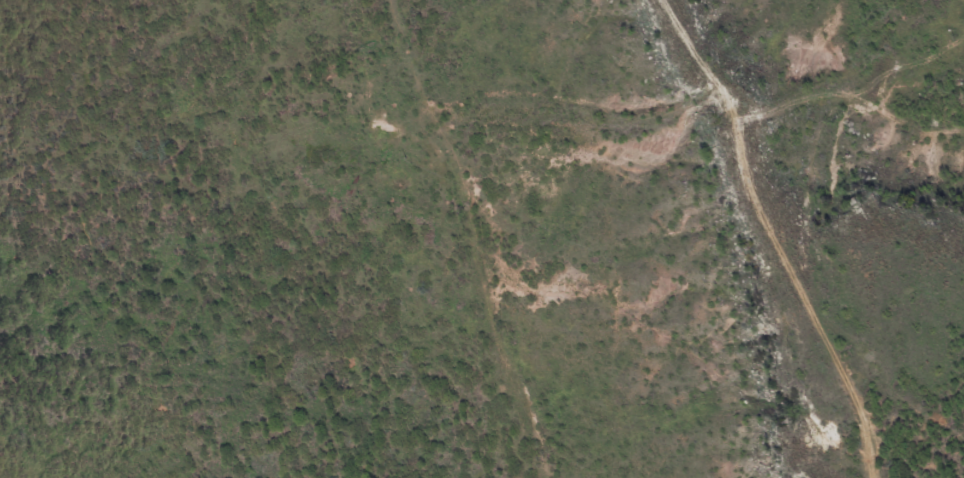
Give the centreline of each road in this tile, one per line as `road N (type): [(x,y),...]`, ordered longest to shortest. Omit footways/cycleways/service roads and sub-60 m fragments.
road 1 (residential): [(617,0),(677,76),(687,127),(738,174),(759,256),(856,405),(867,477)]
road 2 (residential): [(434,477),(361,245),(253,14),(238,0)]
road 3 (residential): [(687,127),(512,109),(409,112),(309,135)]

